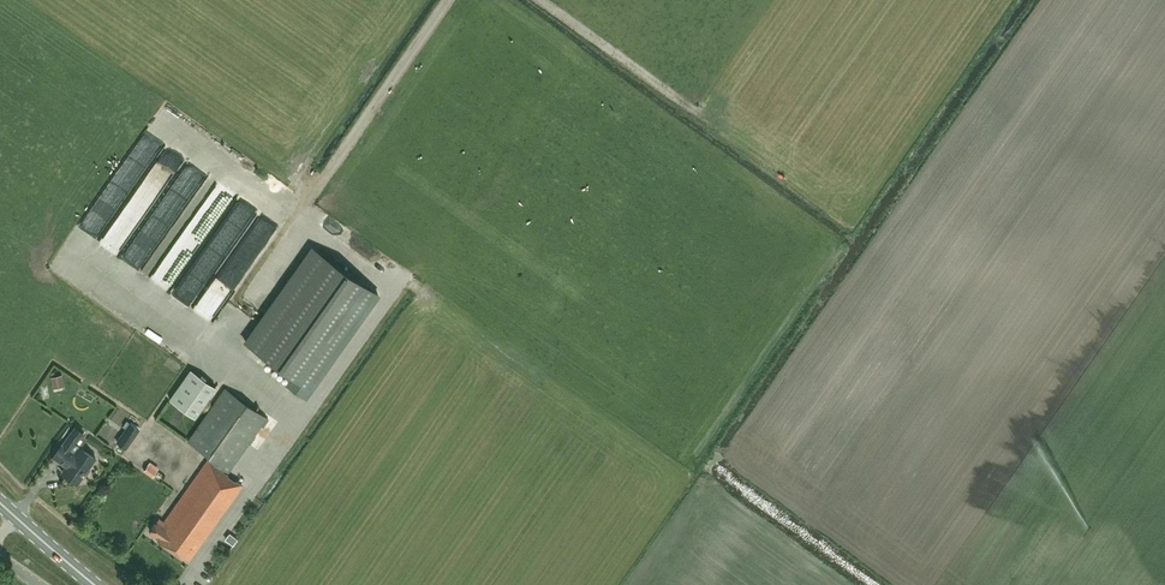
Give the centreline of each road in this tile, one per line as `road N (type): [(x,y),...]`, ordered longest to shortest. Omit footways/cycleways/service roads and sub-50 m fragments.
road 1 (primary): [(94,584),(0,504)]

